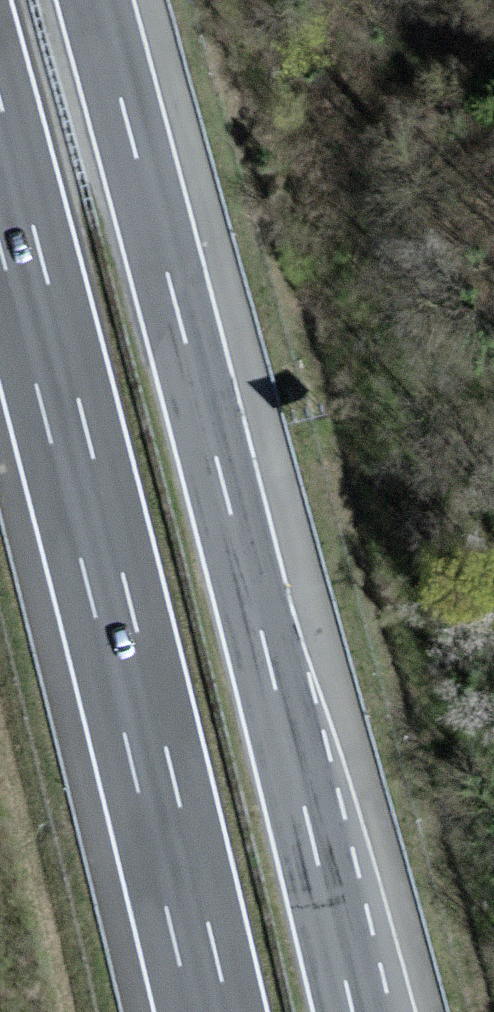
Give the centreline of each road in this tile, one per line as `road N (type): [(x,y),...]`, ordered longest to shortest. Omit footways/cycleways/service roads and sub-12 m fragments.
road 1 (motorway): [(353,1011),(267,649),(96,0)]
road 2 (motorway): [(0,184),(209,1011)]

